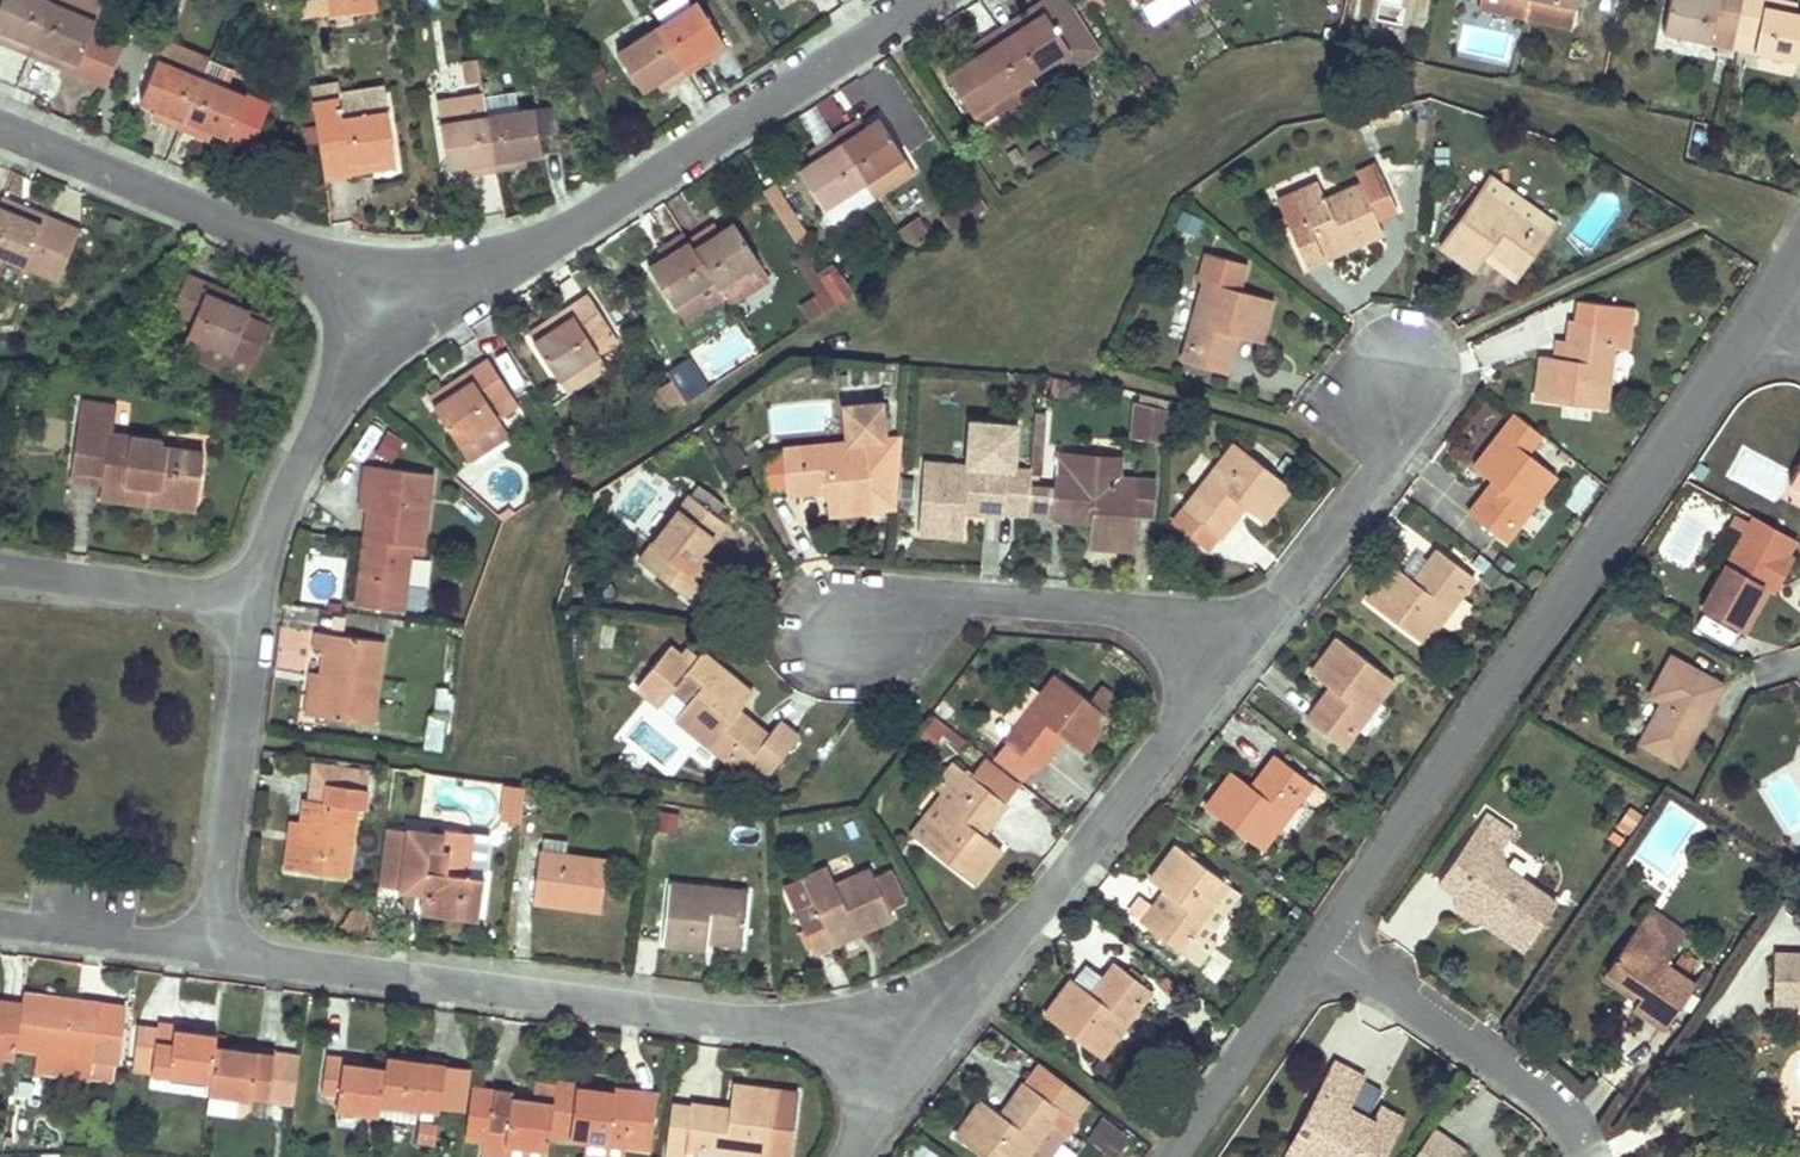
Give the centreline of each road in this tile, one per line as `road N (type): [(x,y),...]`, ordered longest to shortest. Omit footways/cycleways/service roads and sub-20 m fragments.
road 1 (residential): [(1322,945),(1752,330)]
road 2 (residential): [(213,954),(922,1047)]
road 3 (residential): [(406,284),(463,280),(513,260),(930,0)]
road 4 (residential): [(922,1047),(1229,657)]
road 5 (residential): [(0,130),(294,252),(406,284)]
road 6 (residential): [(1229,657),(1173,621),(1119,611),(975,600),(854,628)]
road 7 (residential): [(213,954),(256,602)]
road 8 (residential): [(256,602),(287,492),(406,284)]
road 9 (residential): [(1322,945),(1546,1098),(1588,1156)]
road 10 (residential): [(1229,657),(1384,459),(1395,374)]
road 11 (residential): [(0,570),(256,602)]
road 12 (residential): [(1174,1156),(1322,945)]
road 13 (residential): [(0,925),(213,954)]
road 14 (residential): [(848,1156),(922,1047)]

